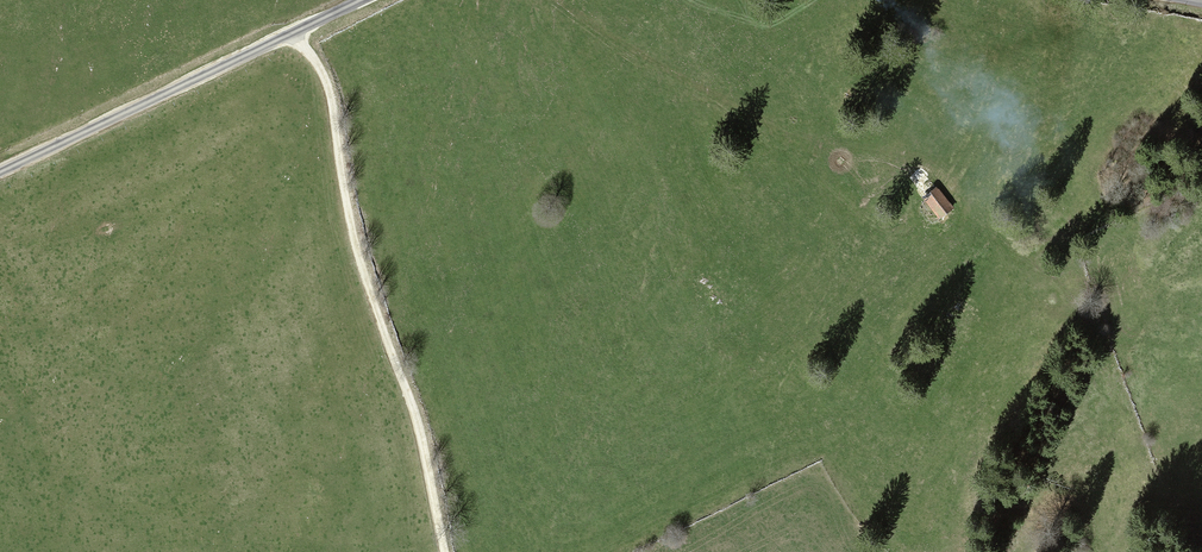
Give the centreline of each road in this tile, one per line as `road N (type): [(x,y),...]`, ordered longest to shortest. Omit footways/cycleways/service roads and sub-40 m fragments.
road 1 (track): [(293,43),(316,63),(332,100),(372,283),(422,442),(443,551)]
road 2 (track): [(550,0),(869,226),(893,230),(913,213)]
road 3 (unclassified): [(382,0),(0,178)]

